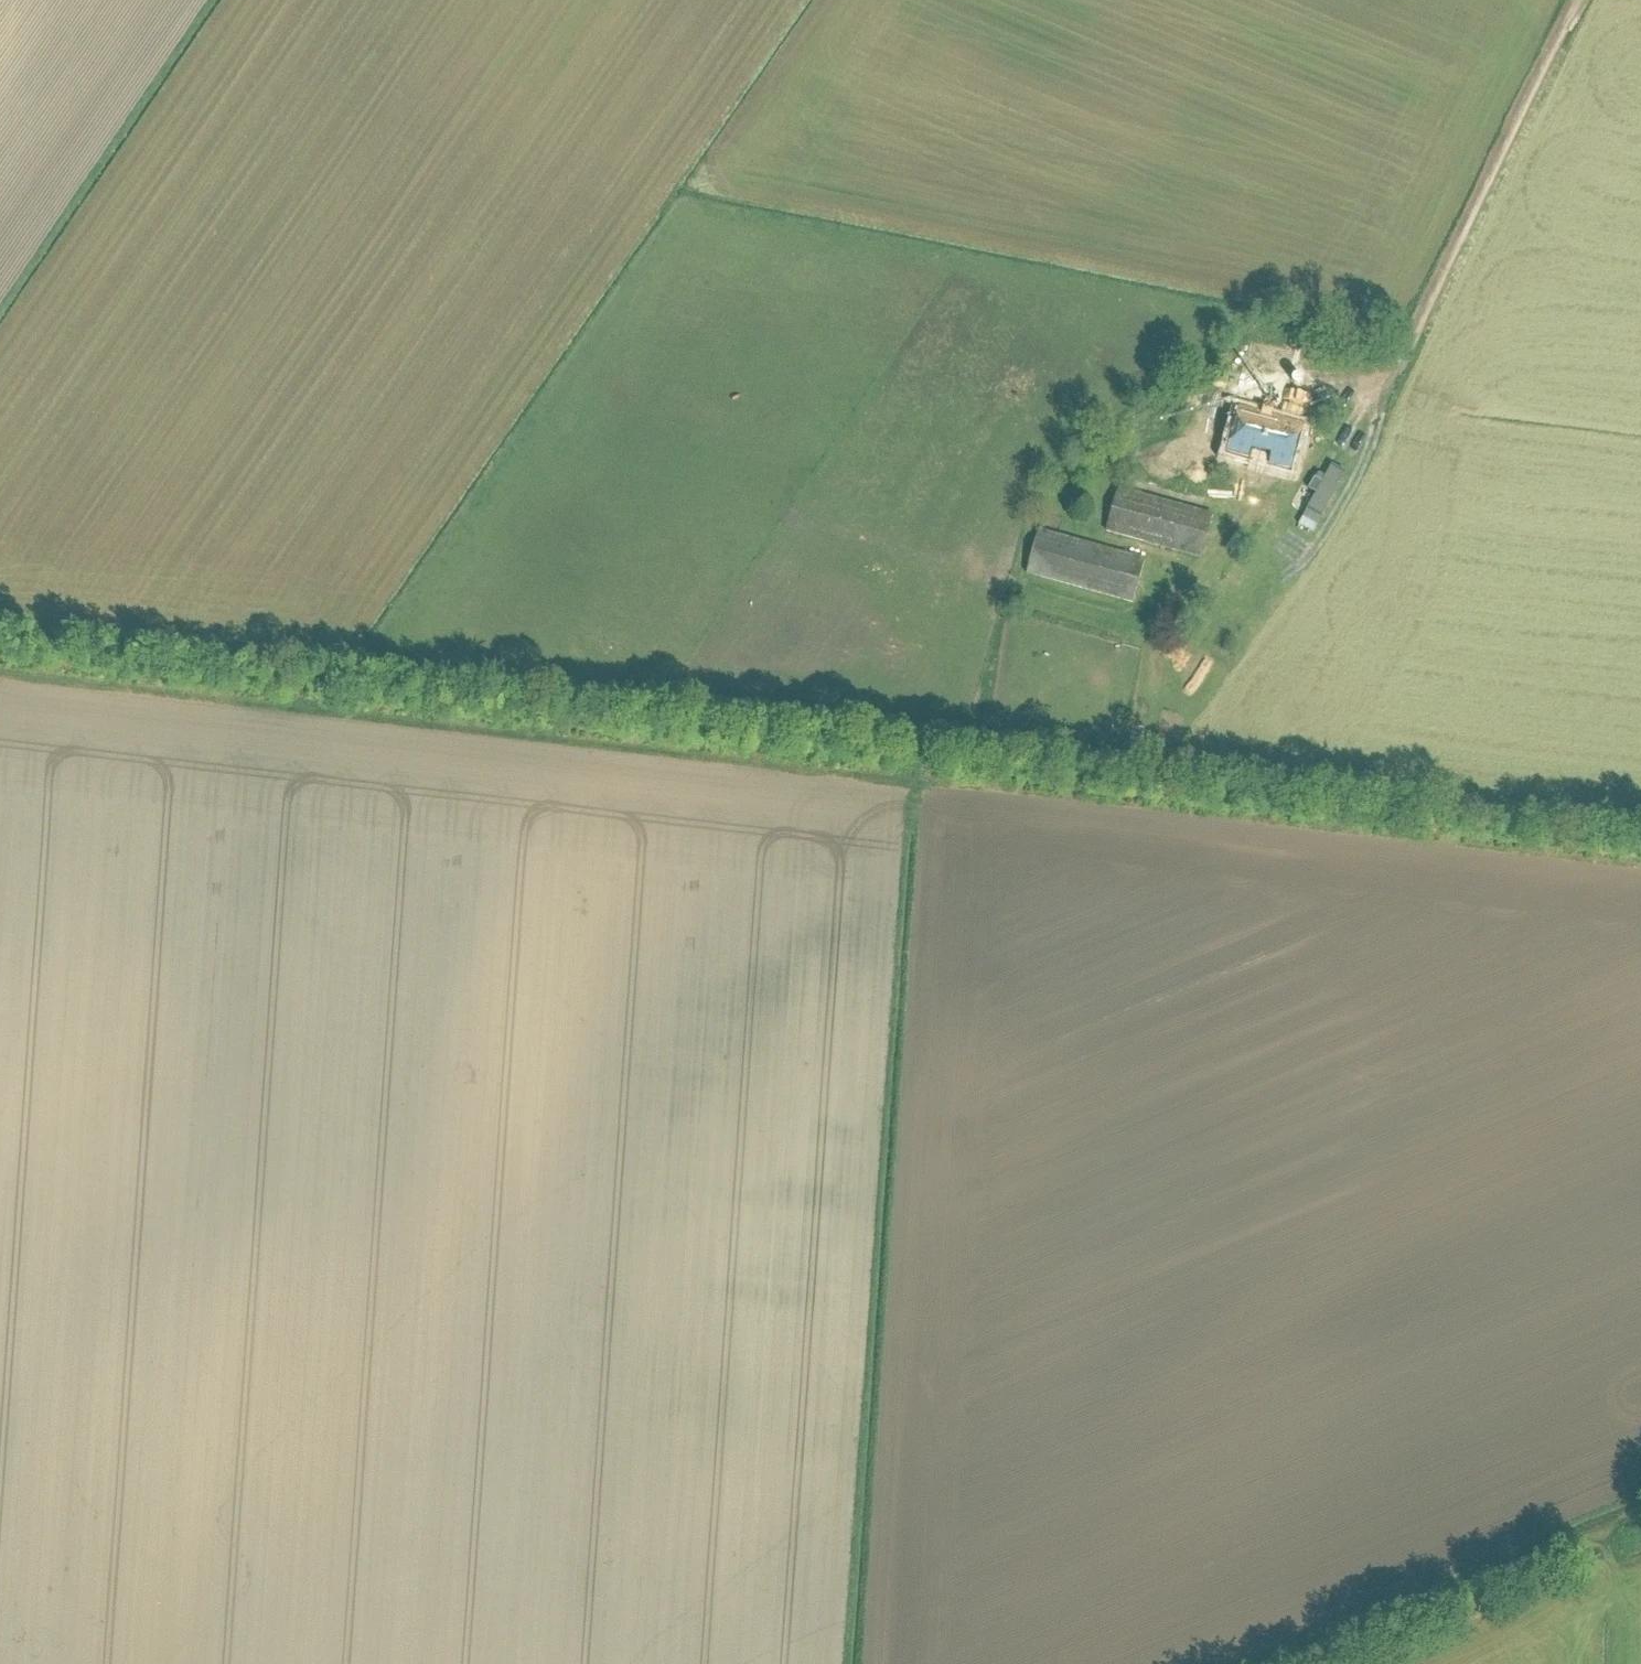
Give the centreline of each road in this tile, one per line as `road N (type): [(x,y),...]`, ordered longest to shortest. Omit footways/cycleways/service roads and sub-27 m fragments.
road 1 (track): [(1579,0),(1389,382),(1375,389)]
road 2 (track): [(1323,1663),(1640,1526)]

